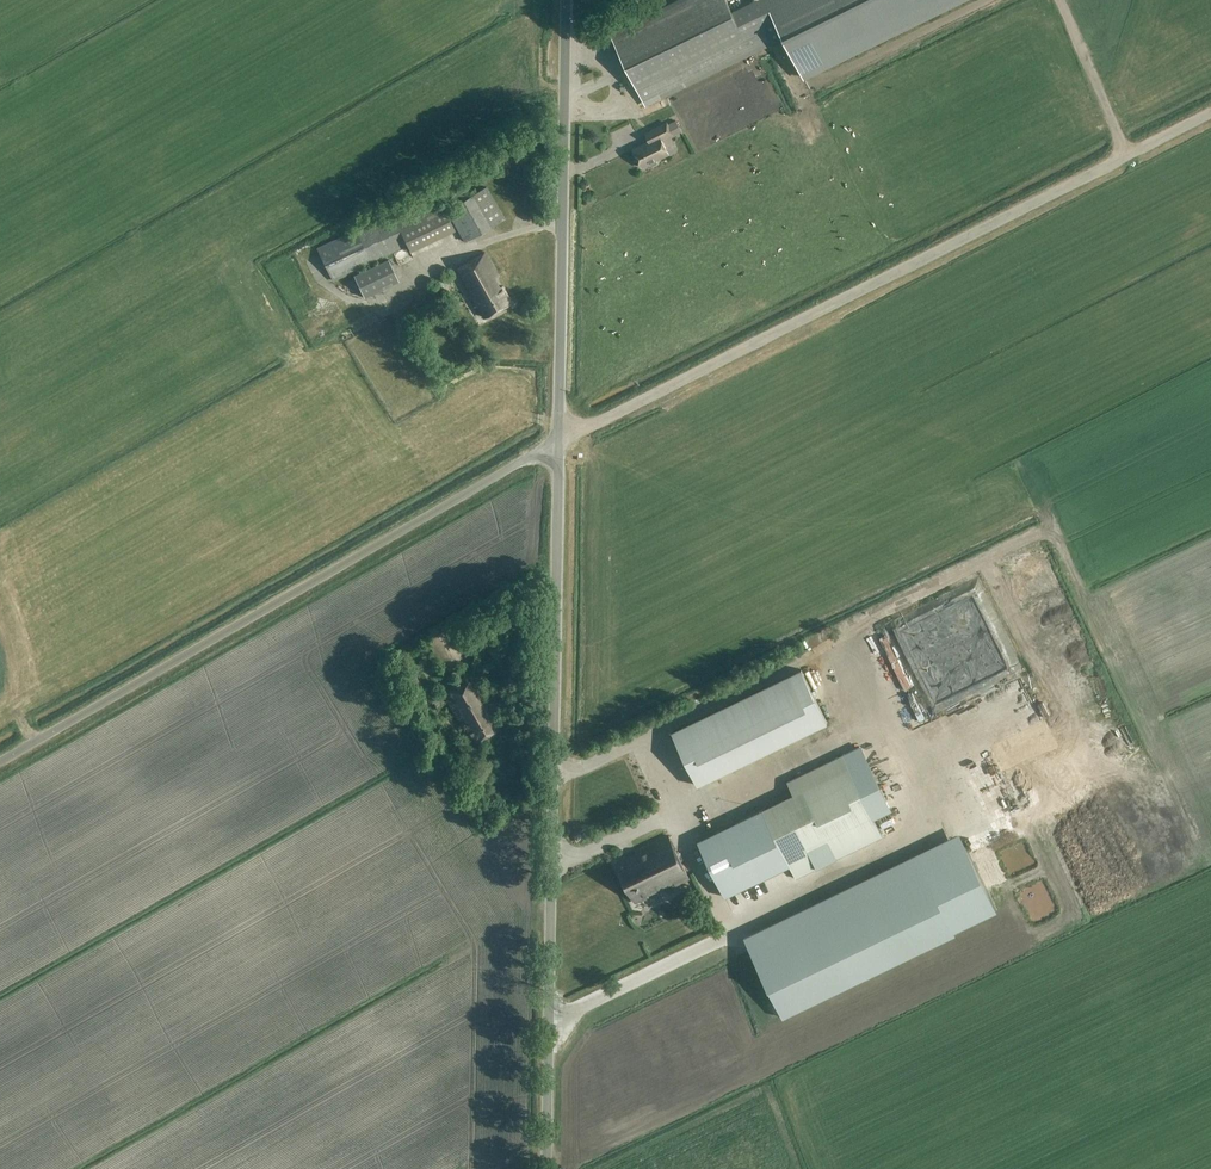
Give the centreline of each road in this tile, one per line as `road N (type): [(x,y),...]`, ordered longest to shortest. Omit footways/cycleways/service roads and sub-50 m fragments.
road 1 (track): [(558,441),(1210,110)]
road 2 (unclassified): [(548,1168),(558,441)]
road 3 (unclassified): [(0,761),(558,441)]
road 4 (unclassified): [(558,441),(566,0)]

